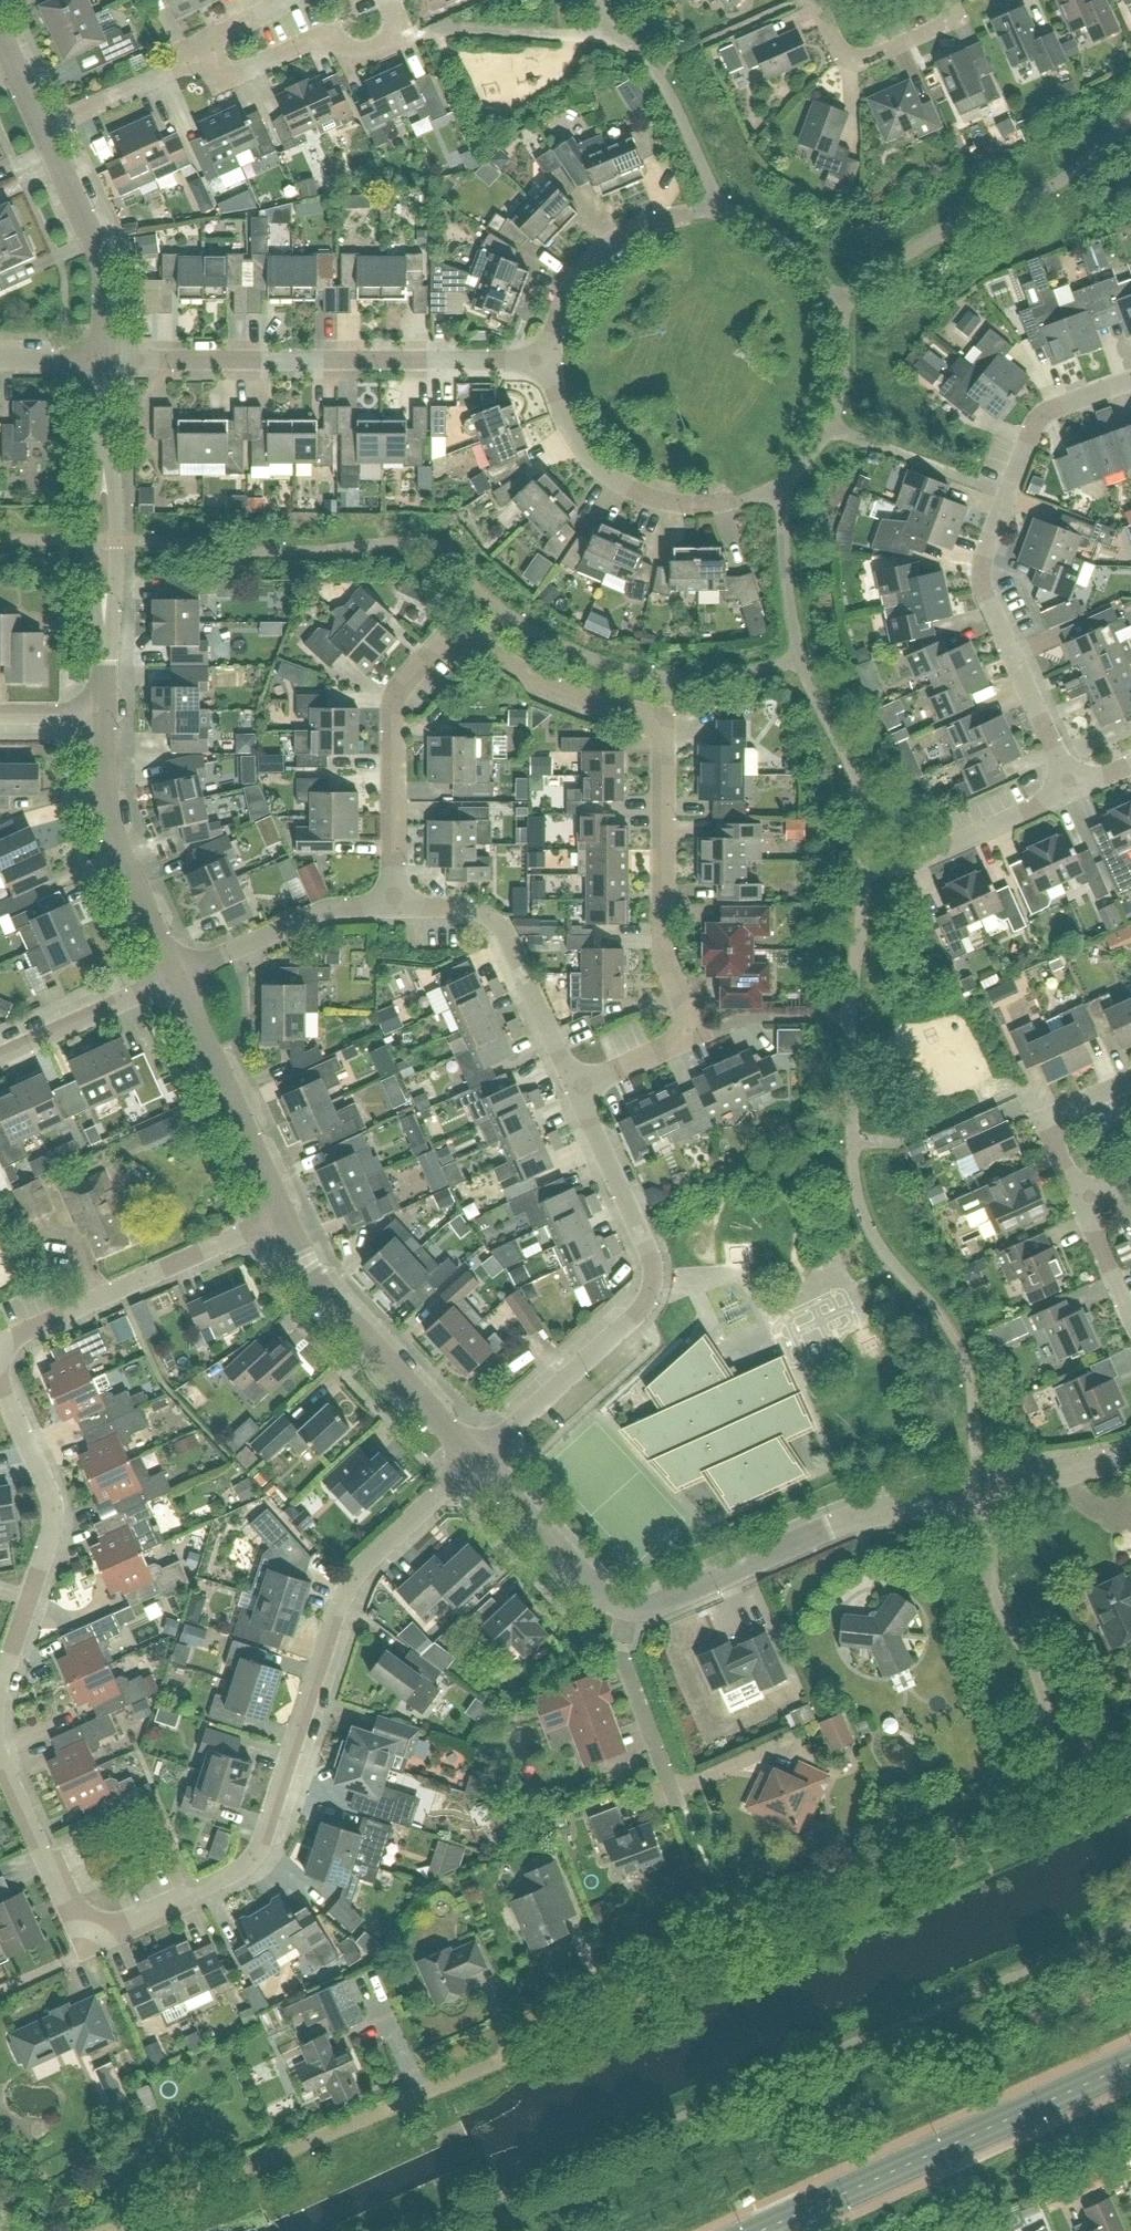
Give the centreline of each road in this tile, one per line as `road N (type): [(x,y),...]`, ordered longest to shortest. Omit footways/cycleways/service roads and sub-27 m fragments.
road 1 (residential): [(110,2230),(1130,1784)]
road 2 (residential): [(394,908),(394,695),(456,628),(542,680),(662,716),(666,958),(695,1034),(576,1088)]
road 3 (residential): [(483,1457),(341,1609),(252,1862),(92,1936),(0,1762)]
road 4 (tertiary): [(1130,1456),(856,1517),(664,1602),(625,1605)]
road 5 (residential): [(1073,789),(977,576),(1038,415),(1130,380)]
road 6 (residential): [(576,1088),(649,1253),(649,1296),(483,1457)]
road 7 (residential): [(106,358),(553,359)]
road 8 (secondary): [(761,2230),(1130,2063)]
road 9 (residential): [(0,1686),(53,1512),(0,1385)]
road 10 (tertiary): [(483,1457),(354,1326),(278,1217)]
road 11 (residential): [(0,1344),(278,1217)]
road 12 (residential): [(394,908),(475,909),(493,919),(576,1088)]
road 13 (tertiary): [(175,976),(120,850),(102,713)]
road 14 (residential): [(736,502),(665,502),(607,474),(572,432),(553,359)]
road 15 (residential): [(182,68),(234,76),(323,38),(357,49),(400,29),(390,0)]
road 16 (tertiary): [(278,1217),(175,976)]
road 17 (tertiary): [(106,358),(104,269),(35,122)]
road 18 (residential): [(175,976),(325,907),(394,908)]
road 19 (tertiary): [(103,655),(114,613),(116,540),(105,435)]
road 20 (tertiary): [(105,435),(91,539),(103,655)]
road 21 (residential): [(553,359),(563,307),(599,254),(644,224),(690,214)]
road 22 (tertiary): [(625,1605),(599,1591),(483,1457)]
road 23 (unclassified): [(675,1796),(620,1648),(625,1605)]
road 24 (residential): [(817,0),(841,52),(863,55),(897,51),(950,20),(958,0)]
road 25 (residential): [(897,869),(1073,789)]
road 26 (residential): [(175,976),(0,1056)]
road 27 (residential): [(1080,1199),(1045,1119),(1130,1080)]
road 28 (residential): [(35,122),(182,68)]
road 29 (residential): [(1130,1310),(1080,1199)]

